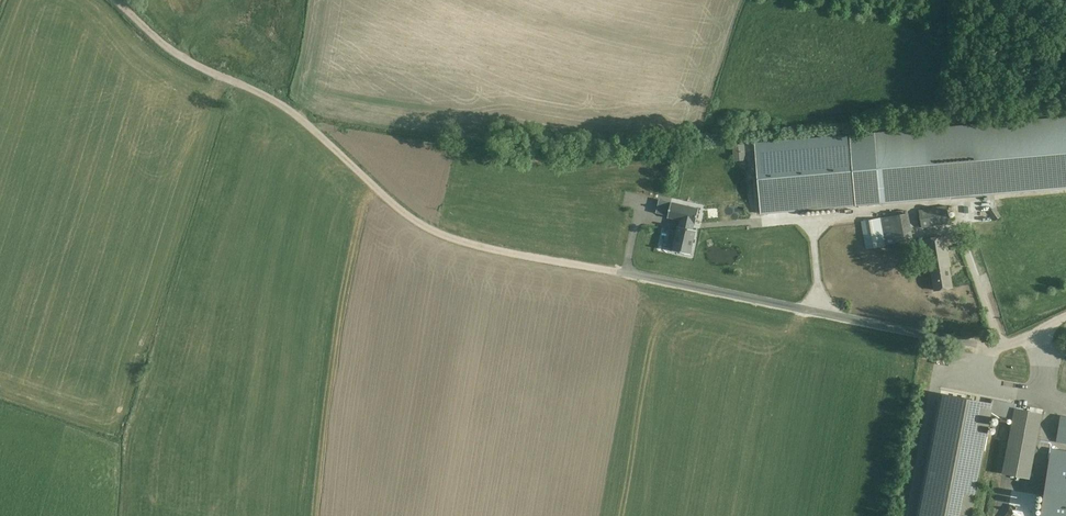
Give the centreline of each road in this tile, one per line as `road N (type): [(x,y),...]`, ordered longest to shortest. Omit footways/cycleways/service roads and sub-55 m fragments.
road 1 (track): [(116,0),(176,53),(310,126),(409,217),(495,250),(626,271)]
road 2 (unclassified): [(626,271),(977,345),(1022,338),(1065,316)]

